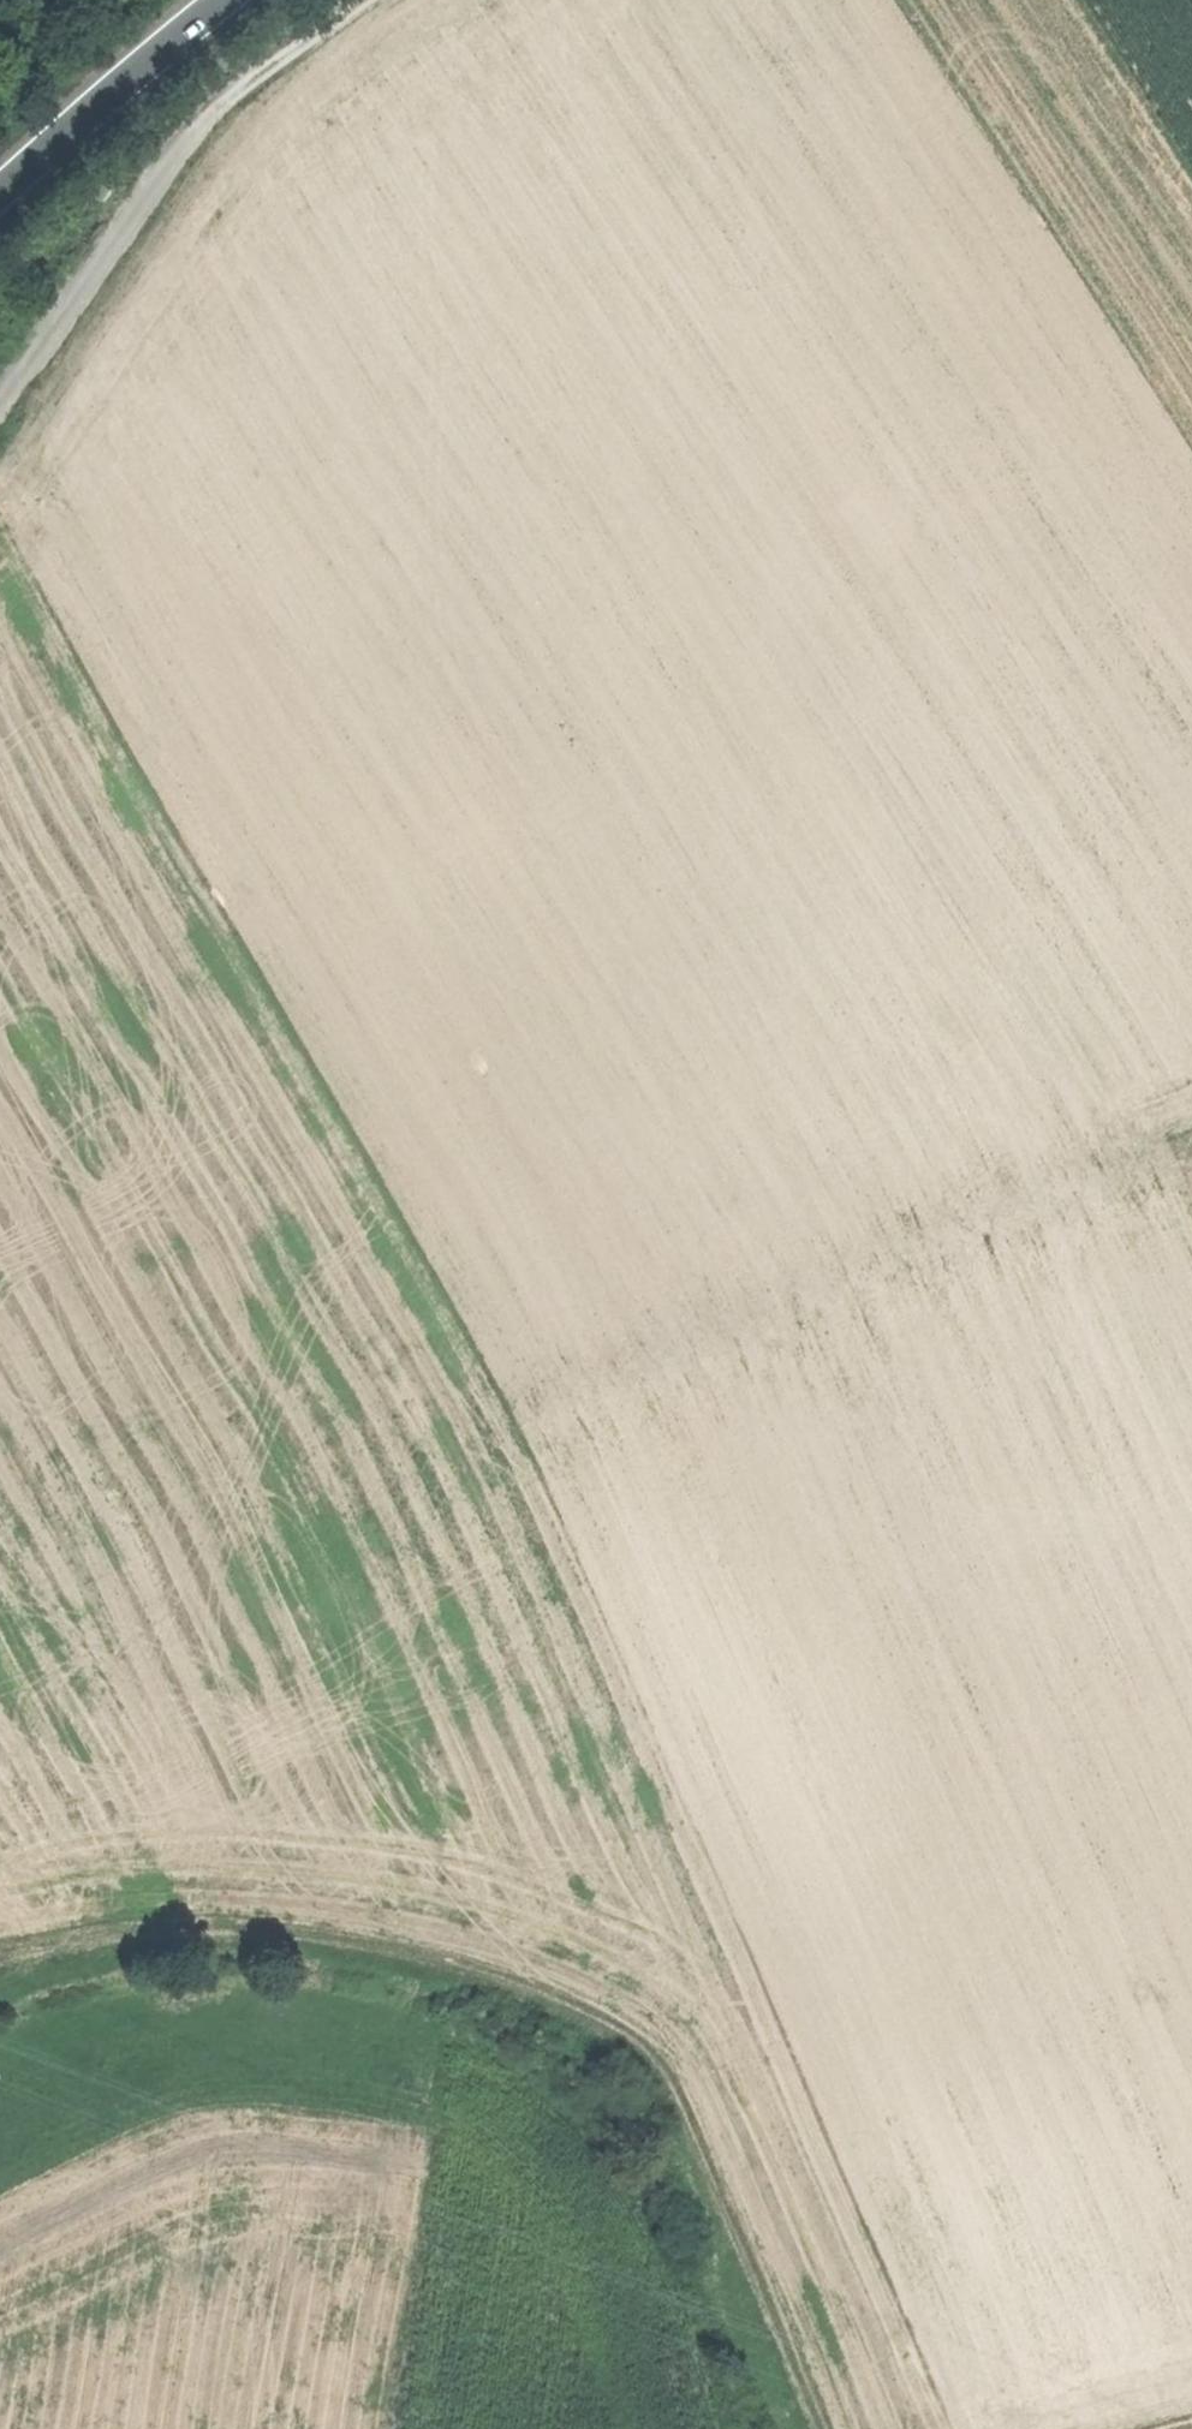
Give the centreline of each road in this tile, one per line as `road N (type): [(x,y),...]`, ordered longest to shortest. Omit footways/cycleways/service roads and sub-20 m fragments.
road 1 (track): [(360,0),(232,89),(0,409)]
road 2 (trunk): [(0,192),(224,0)]

